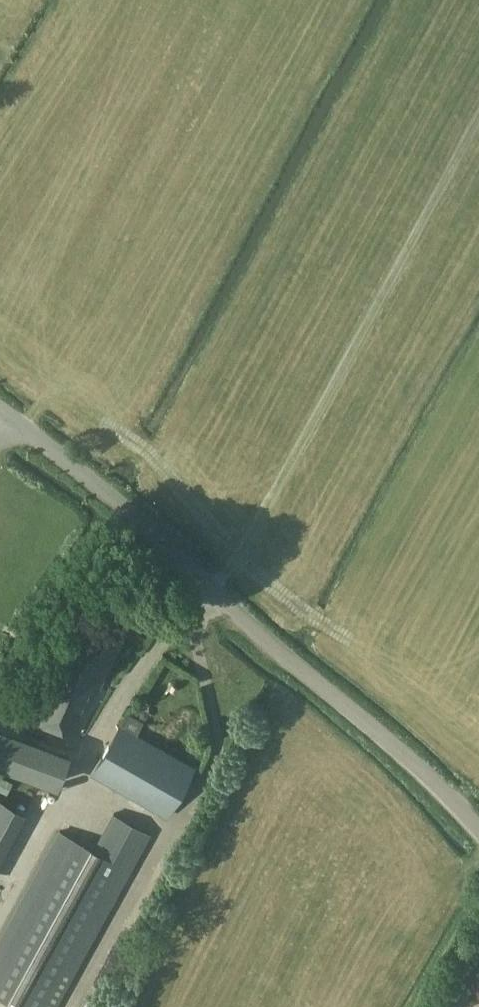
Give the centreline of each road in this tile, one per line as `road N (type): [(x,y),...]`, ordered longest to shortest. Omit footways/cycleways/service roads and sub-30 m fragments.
road 1 (unclassified): [(478,827),(136,519),(0,412)]
road 2 (track): [(478,112),(214,591)]

